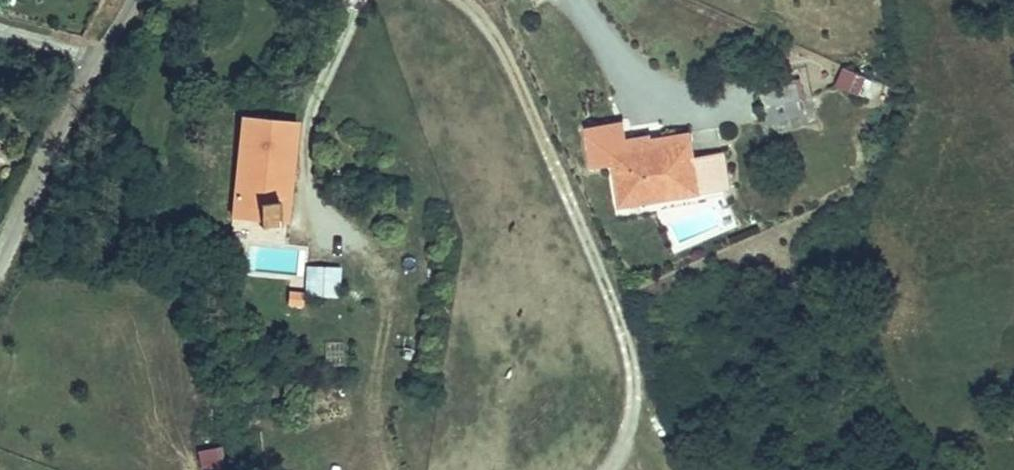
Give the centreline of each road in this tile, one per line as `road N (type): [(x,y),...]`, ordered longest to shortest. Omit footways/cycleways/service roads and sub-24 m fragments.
road 1 (residential): [(0,286),(60,174),(137,0)]

